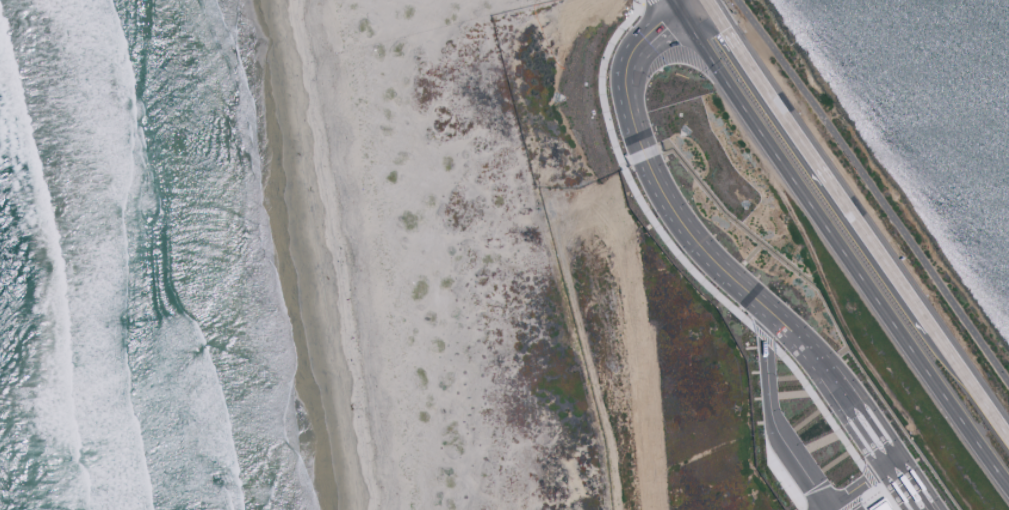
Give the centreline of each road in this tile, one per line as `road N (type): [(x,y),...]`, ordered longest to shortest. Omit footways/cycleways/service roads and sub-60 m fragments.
road 1 (primary): [(683,14),(1008,490)]
road 2 (primary): [(933,326),(706,0)]
road 3 (primary): [(1008,436),(933,326)]

